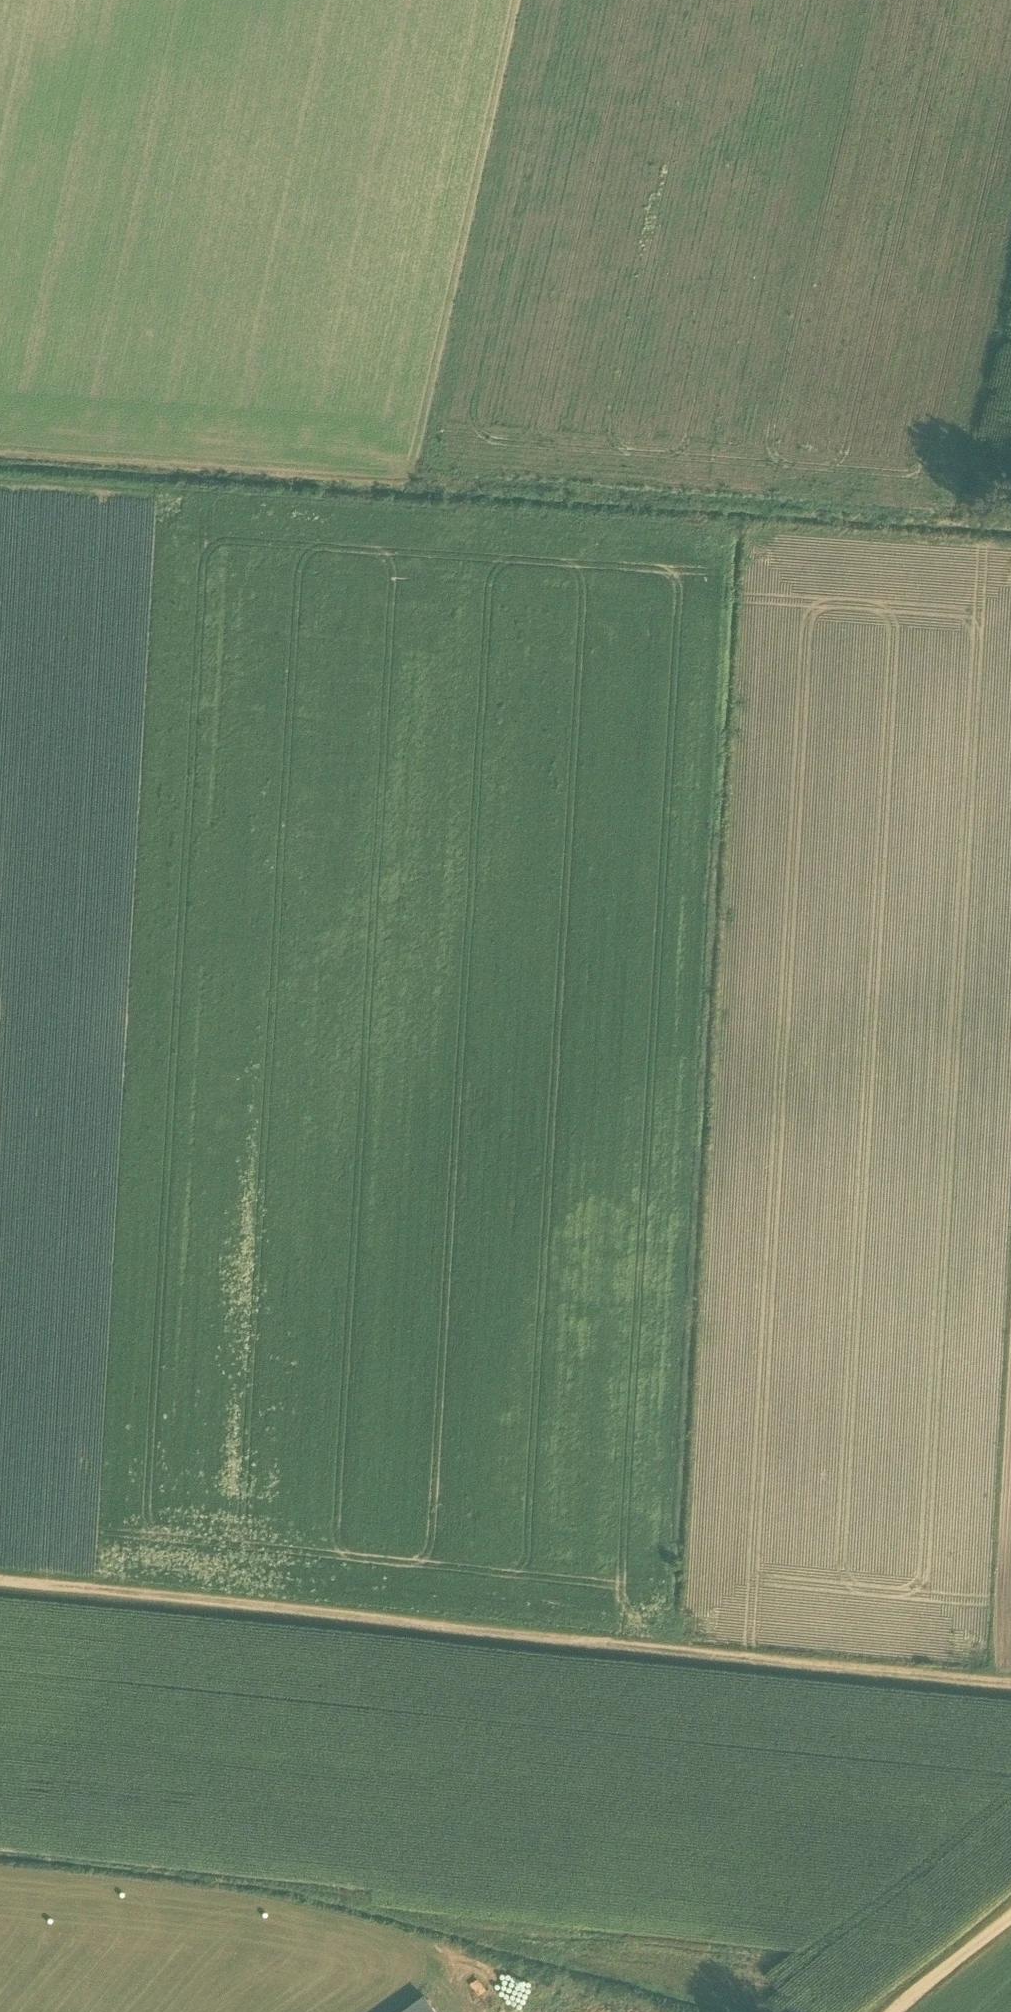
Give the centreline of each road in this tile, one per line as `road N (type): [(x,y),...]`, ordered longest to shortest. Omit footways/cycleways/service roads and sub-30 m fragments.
road 1 (track): [(1010,1683),(0,1582)]
road 2 (unclassified): [(897,2011),(1010,1913)]

